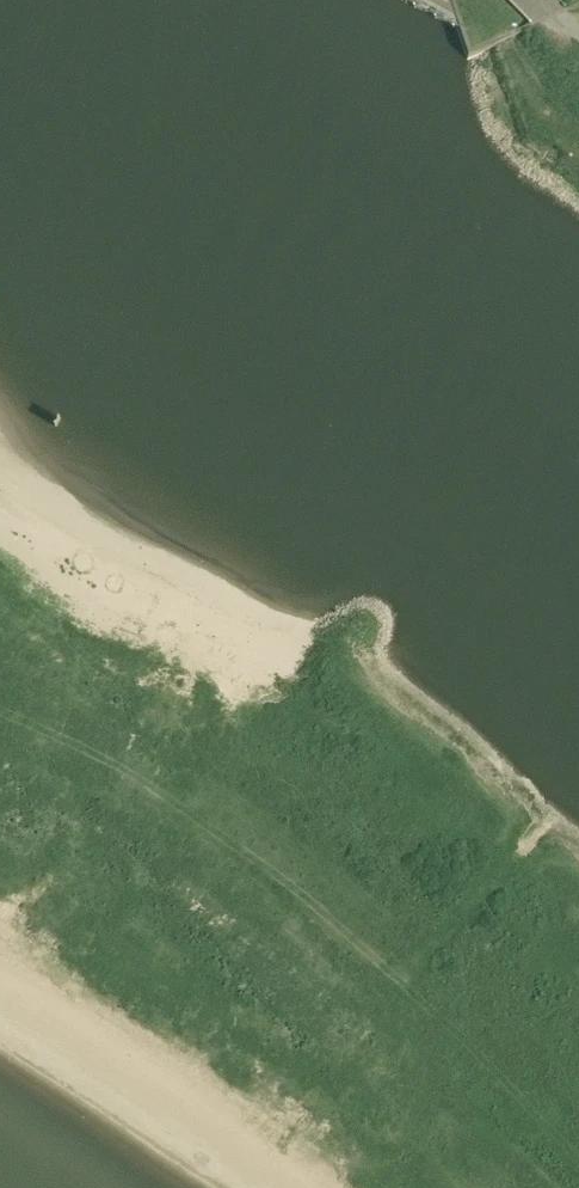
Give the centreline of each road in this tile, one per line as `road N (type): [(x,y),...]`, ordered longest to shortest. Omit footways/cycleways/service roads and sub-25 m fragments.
road 1 (track): [(578,1101),(567,1084),(149,876),(0,768)]

